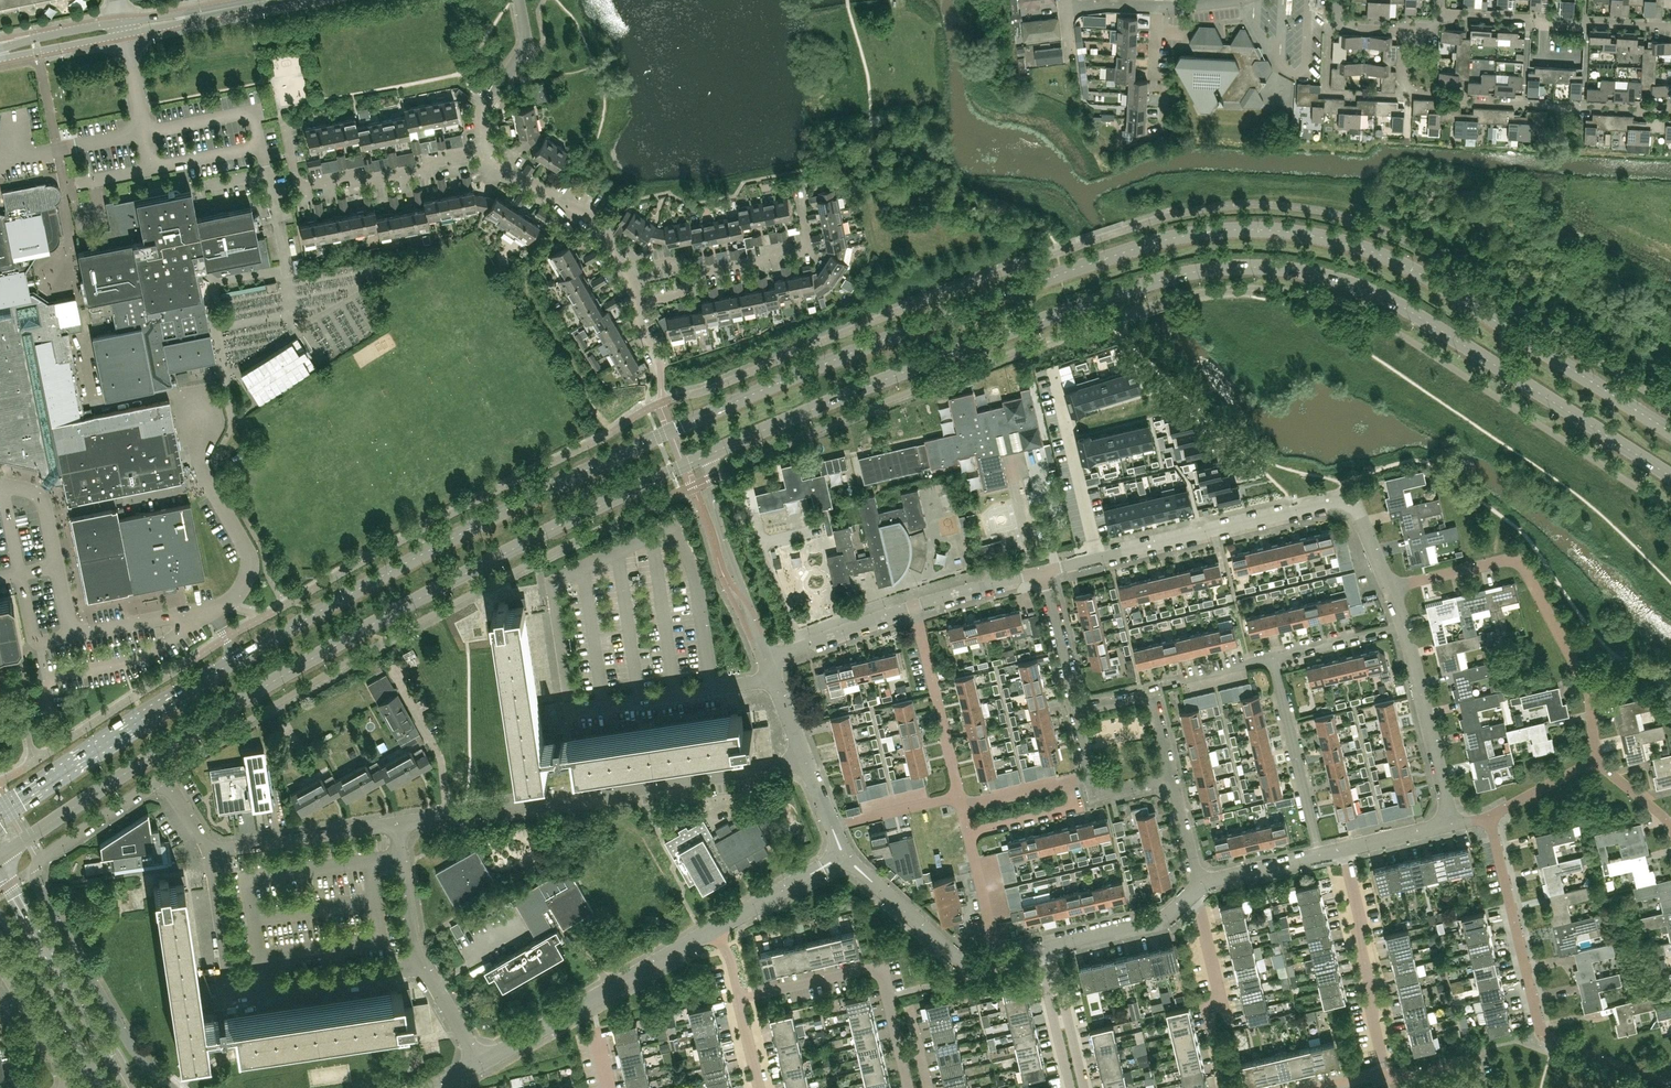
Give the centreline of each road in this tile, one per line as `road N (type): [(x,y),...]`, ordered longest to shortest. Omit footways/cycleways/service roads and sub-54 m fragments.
road 1 (primary): [(1670,431),(1400,263),(1308,234),(1205,232),(1137,247),(948,314),(694,419),(406,562),(221,668)]
road 2 (primary): [(711,453),(1131,288),(1259,267),(1334,278),(1398,304),(1670,475)]
road 3 (primary): [(0,857),(300,665),(711,453)]
road 4 (residential): [(173,1087),(132,1049),(29,870),(163,777),(211,851)]
road 5 (residential): [(396,824),(807,762)]
road 6 (residential): [(1389,588),(1357,510),(1340,500),(1096,558)]
road 7 (residential): [(1595,760),(1588,690),(1519,563),(1389,588)]
road 8 (residential): [(423,965),(233,995),(211,851)]
road 9 (unclassified): [(0,484),(42,498),(72,635),(207,609)]
road 10 (residential): [(1321,1087),(1385,1073),(1343,849)]
road 11 (unclassified): [(480,1063),(720,926)]
road 12 (residential): [(1400,96),(1670,106)]
road 13 (primary): [(221,668),(0,813)]
road 14 (tertiary): [(125,1087),(0,871)]
road 15 (unclassified): [(207,609),(233,599),(248,554),(199,462),(182,396)]
road 16 (residential): [(284,130),(295,177),(305,186),(487,151)]
road 17 (residential): [(1542,1034),(1489,817)]
road 18 (residential): [(1319,855),(1272,657)]
road 19 (residential): [(1451,823),(1404,626)]
road 20 (residential): [(1226,1087),(1210,1017),(1219,993),(1199,907),(1189,895)]
road 21 (residential): [(960,796),(915,605)]
road 22 (tertiary): [(0,921),(104,1087)]
road 23 (residential): [(1096,558),(1053,367)]
road 24 (residential): [(844,855),(959,959),(998,959)]
road 25 (residential): [(211,851),(396,824)]
road 26 (residential): [(624,272),(596,224),(487,151)]
road 27 (residential): [(1237,0),(1065,9)]
road 28 (residential): [(690,276),(808,247),(798,198)]
road 29 (residential): [(487,151),(480,113),(527,45),(518,0)]
road 30 (residential): [(1075,710),(1152,692),(1172,777)]
road 31 (unclassified): [(746,612),(711,486),(711,453)]
road 32 (residential): [(1043,948),(1161,919),(1189,895)]
road 33 (residential): [(915,605),(767,660)]
road 34 (residential): [(73,1087),(0,960)]
road 35 (residential): [(1337,28),(1329,28),(1326,92),(1400,96)]
road 36 (residential): [(739,1000),(879,967)]
road 37 (residential): [(423,965),(396,824)]
road 38 (residential): [(1584,23),(1441,15)]
road 39 (residential): [(1075,710),(1042,572)]
road 40 (residential): [(1070,781),(1077,808),(969,833)]
road 41 (tertiary): [(125,33),(258,2)]
road 42 (tertiary): [(258,2),(123,21)]
road 43 (residential): [(1542,1034),(1646,1076),(1670,1075)]
road 44 (residential): [(1272,657),(1404,626)]
road 45 (residential): [(831,825),(960,796)]
road 46 (residential): [(1042,572),(915,605)]
road 47 (residential): [(998,959),(969,833)]
road 48 (tertiary): [(0,57),(125,33)]
road 49 (tertiary): [(123,21),(0,47)]
road 50 (residential): [(1198,887),(1319,855)]
road 51 (residential): [(1489,817),(1595,760)]
road 52 (residential): [(1084,1087),(1050,973)]

